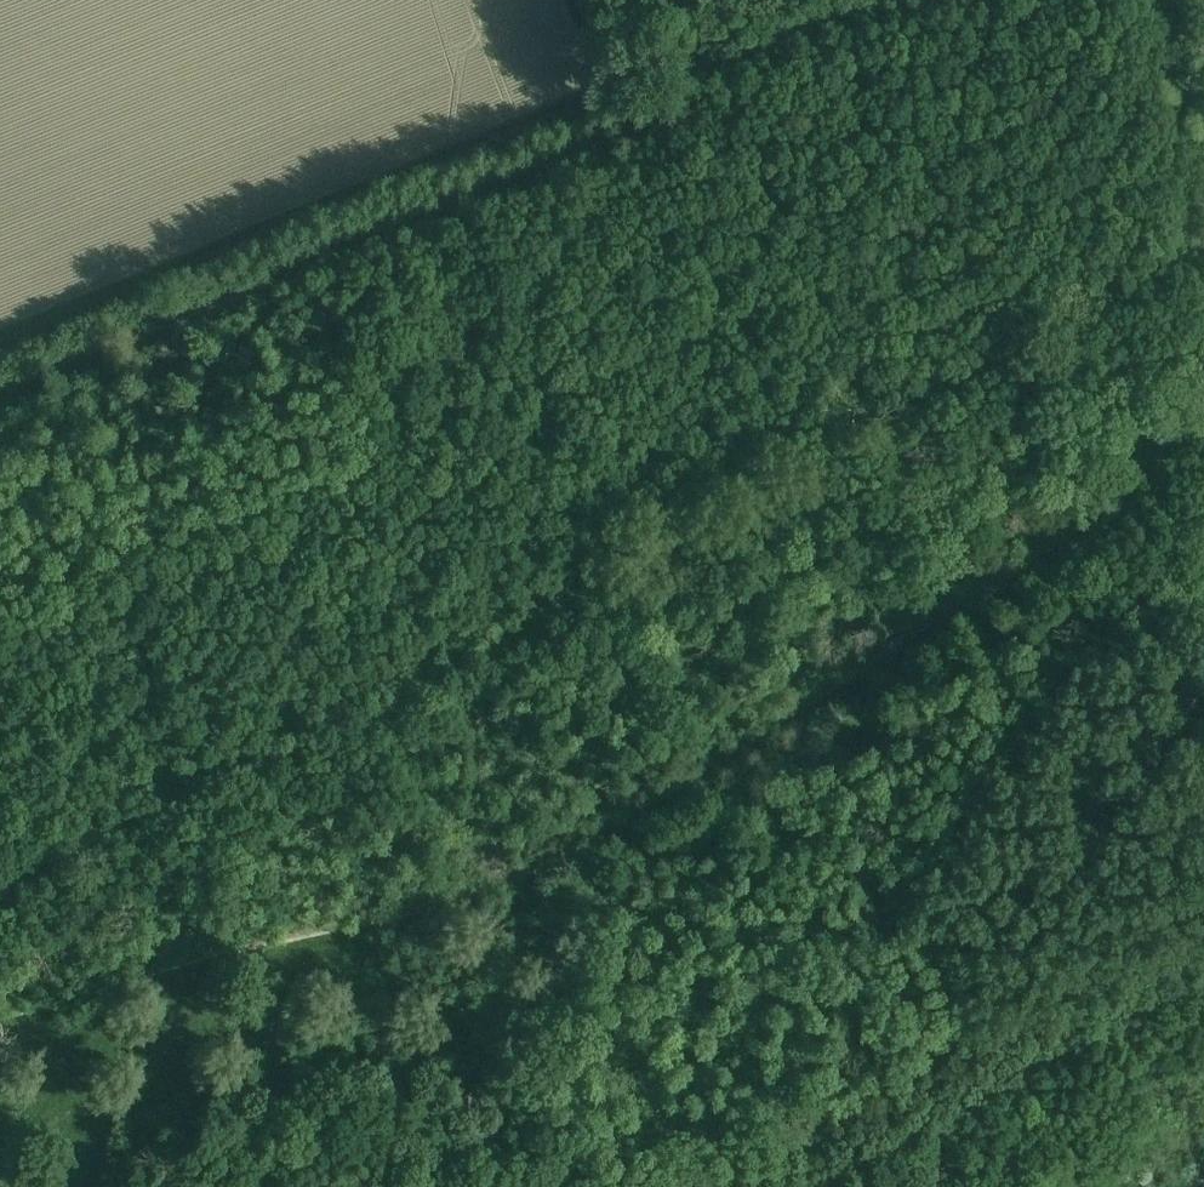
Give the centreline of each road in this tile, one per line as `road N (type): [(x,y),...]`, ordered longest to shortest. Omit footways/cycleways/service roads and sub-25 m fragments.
road 1 (track): [(0,414),(56,400),(145,335),(528,224),(687,98),(959,0)]
road 2 (track): [(1203,936),(761,1186)]

